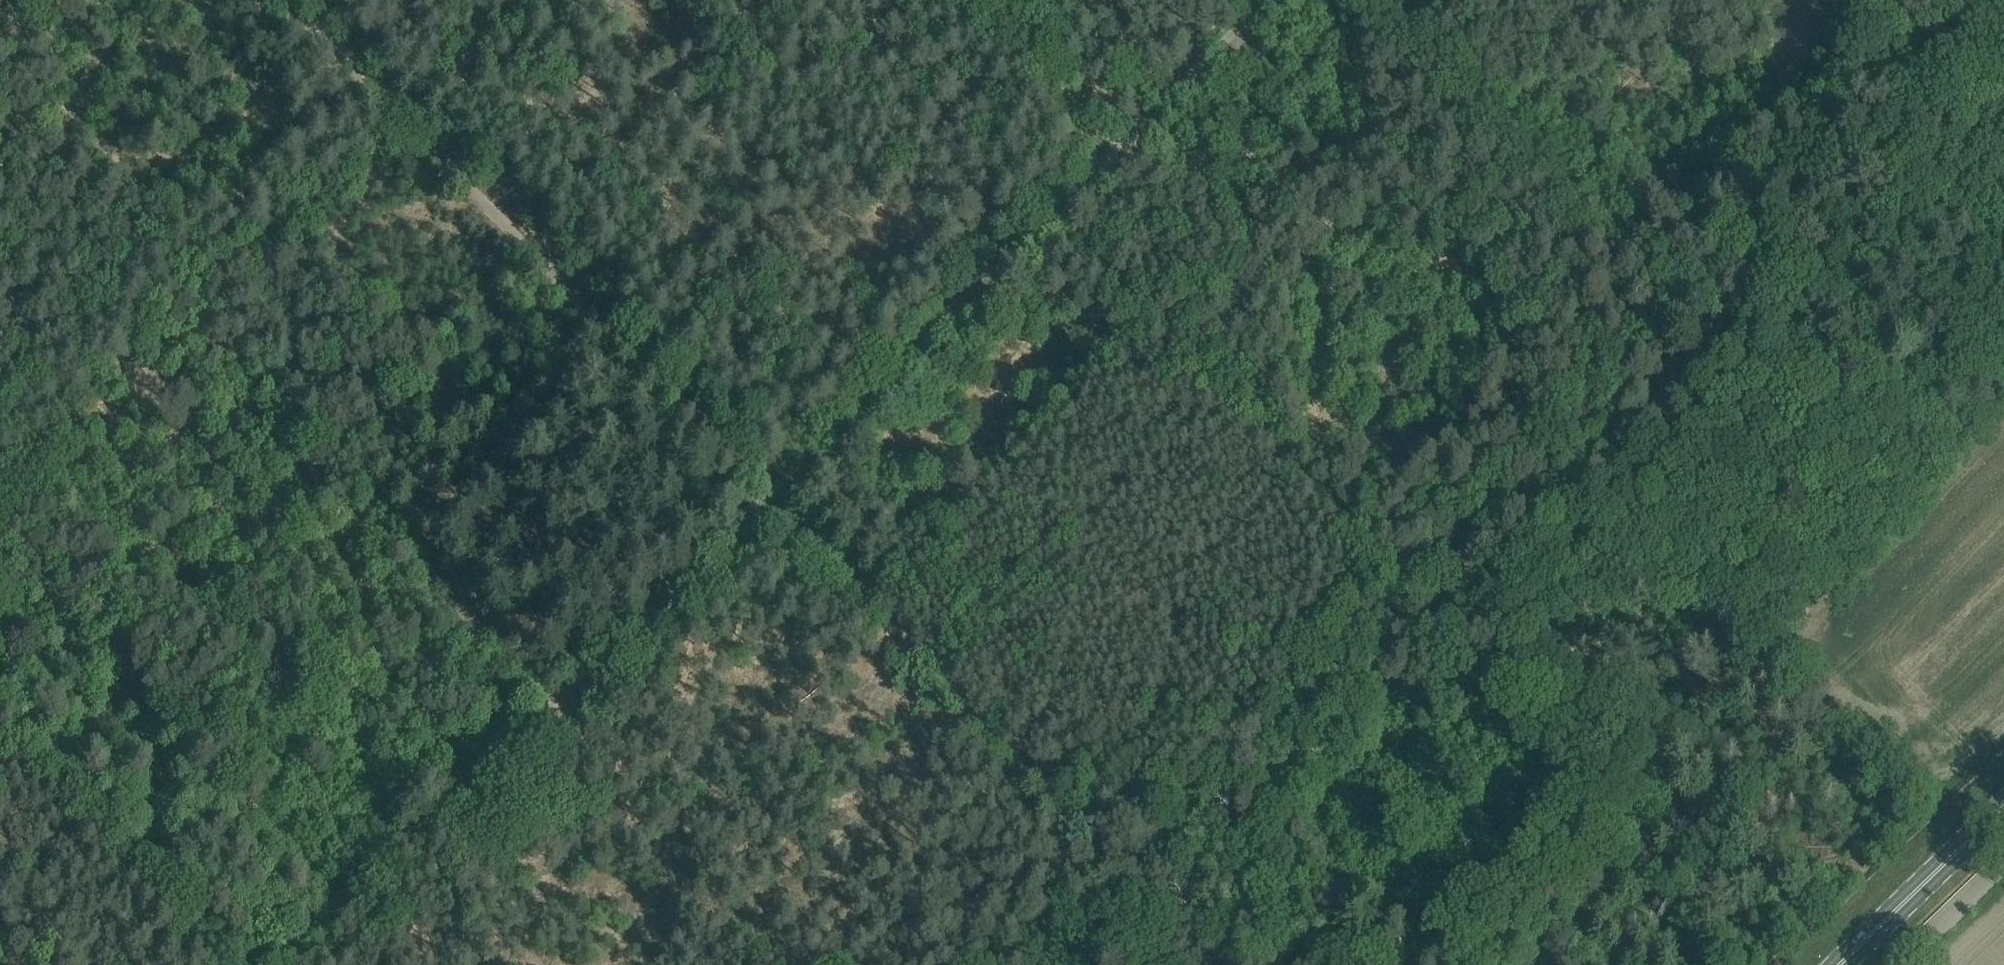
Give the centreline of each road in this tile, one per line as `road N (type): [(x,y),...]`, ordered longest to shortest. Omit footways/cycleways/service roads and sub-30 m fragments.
road 1 (primary): [(1840,964),(2003,806)]
road 2 (track): [(392,111),(285,0)]
road 3 (unclassified): [(1897,964),(2003,861)]

